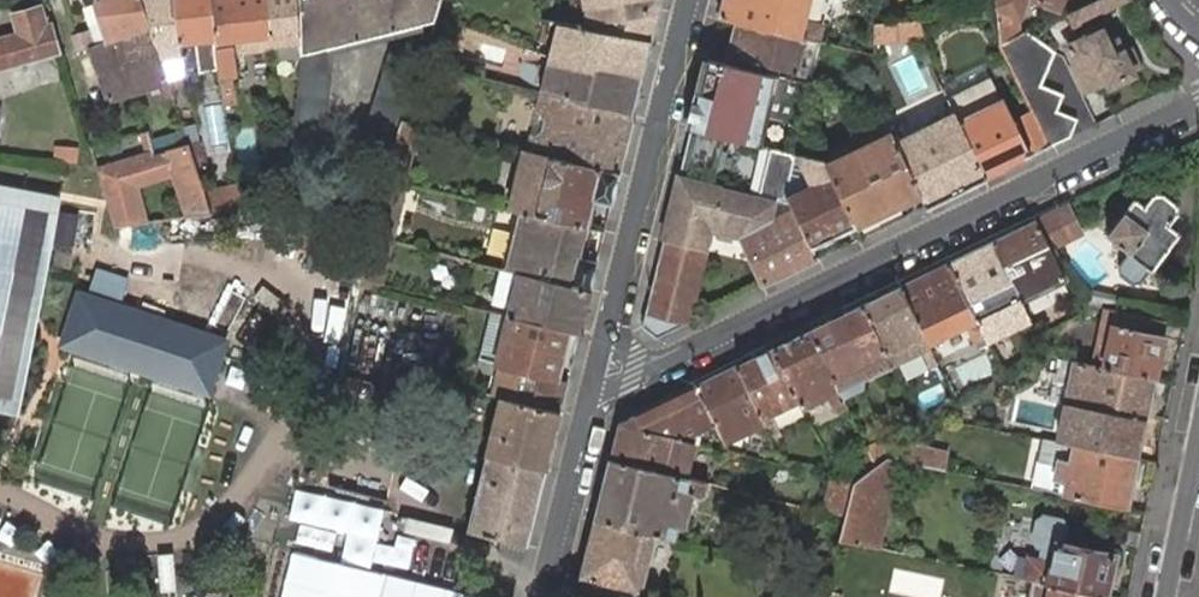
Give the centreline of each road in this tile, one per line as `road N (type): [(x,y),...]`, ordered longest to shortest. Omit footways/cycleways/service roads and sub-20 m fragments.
road 1 (residential): [(1198,108),(643,374),(603,366)]
road 2 (residential): [(688,0),(603,366)]
road 3 (residential): [(603,366),(547,596)]
road 4 (residential): [(1165,596),(1198,430)]

